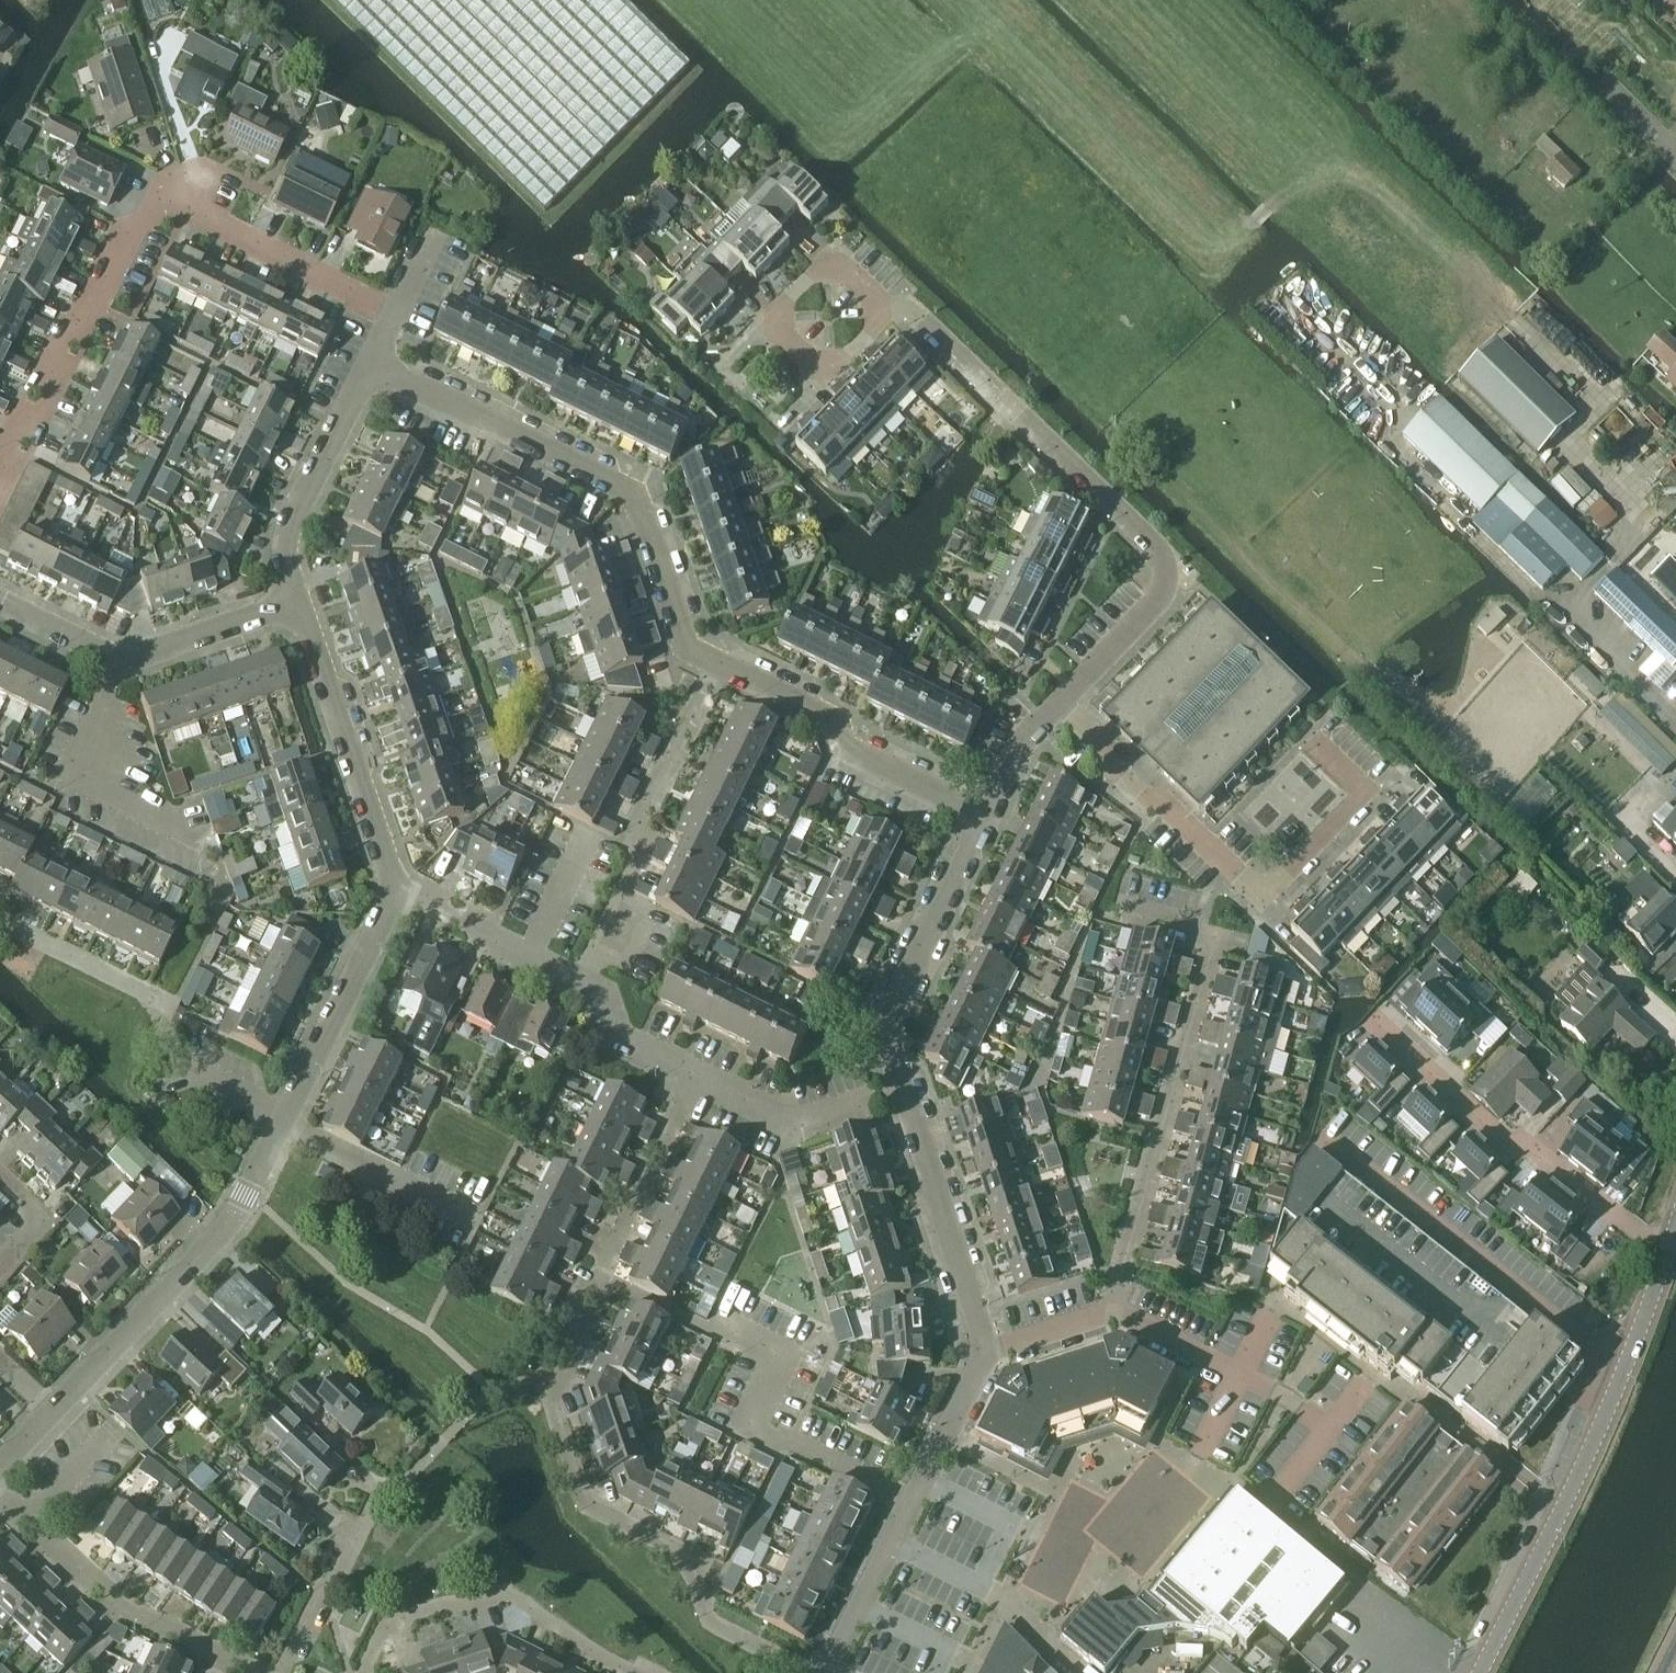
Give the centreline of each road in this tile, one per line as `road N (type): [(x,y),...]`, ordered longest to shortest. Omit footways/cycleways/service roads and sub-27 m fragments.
road 1 (residential): [(398,316),(167,200),(126,230),(0,479)]
road 2 (residential): [(1062,704),(1167,599),(1166,554),(914,312),(887,310)]
road 3 (residential): [(811,1672),(712,1623),(682,1556),(587,1504),(549,1397),(595,1275)]
road 4 (residential): [(1115,1313),(1221,931),(1115,904)]
road 5 (residential): [(1312,743),(1365,793),(1263,896),(1161,798),(1143,796),(1120,774),(1111,751),(1062,704)]
road 6 (residential): [(720,665),(685,639),(643,506),(628,486),(374,365)]
road 7 (secondary): [(1476,1672),(1625,1370),(1668,1252)]
road 8 (residential): [(911,1502),(748,1423),(778,1363),(595,1275)]
road 9 (residential): [(51,1412),(233,1219),(284,1123)]
road 10 (residential): [(1376,1021),(1668,1252)]
road 11 (residential): [(288,1113),(173,1056),(162,1011),(149,996),(0,922)]
road 12 (residential): [(579,984),(636,867),(638,834),(720,665)]
road 13 (residential): [(628,1672),(508,1593),(386,1627),(361,1672)]
road 14 (residential): [(299,599),(119,656),(0,598)]
road 15 (residential): [(259,1672),(118,1604),(0,1491)]
road 16 (residential): [(988,820),(857,754),(830,719),(720,665)]
road 17 (residential): [(400,892),(299,599)]
road 18 (residential): [(907,1091),(892,1023),(988,820)]
road 19 (residential): [(988,1353),(907,1091)]
road 20 (residential): [(299,599),(295,531),(374,365)]
road 21 (residential): [(288,1113),(400,892)]
road 22 (residential): [(1115,1313),(1242,1372),(1330,1431)]
road 23 (residential): [(907,1091),(790,1124),(695,1077)]
road 24 (residential): [(277,1672),(367,1520),(401,1486)]
road 25 (residential): [(595,1275),(695,1077)]
road 26 (residential): [(479,1219),(284,1123)]
road 27 (residential): [(813,274),(779,308),(782,336),(807,361),(834,365),(887,310)]
road 28 (residential): [(579,984),(400,892)]
road 29 (residential): [(828,1672),(911,1502)]
road 30 (residential): [(911,1502),(988,1353)]
road 31 (residential): [(695,1077),(626,1041),(602,994),(579,984)]
road 32 (residential): [(988,820),(1029,736),(1062,704)]
road 33 (residential): [(988,1353),(1115,1313)]
road 34 (residential): [(0,1270),(44,1220),(0,1179)]

